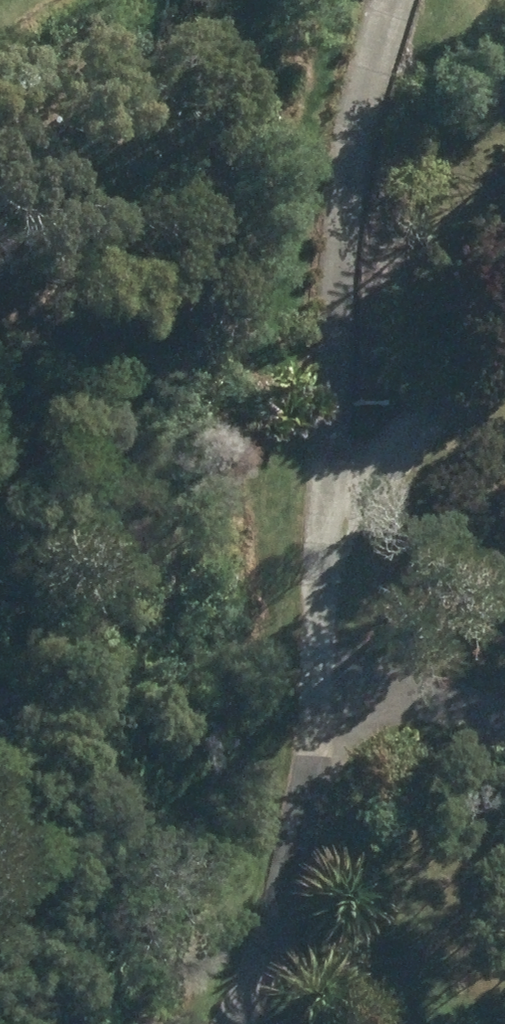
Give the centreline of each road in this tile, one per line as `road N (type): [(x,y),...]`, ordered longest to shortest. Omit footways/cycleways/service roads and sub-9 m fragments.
road 1 (track): [(206,1023),(302,850),(327,579),(333,260),(396,0)]
road 2 (track): [(327,579),(504,361)]
road 3 (track): [(318,678),(504,728)]

